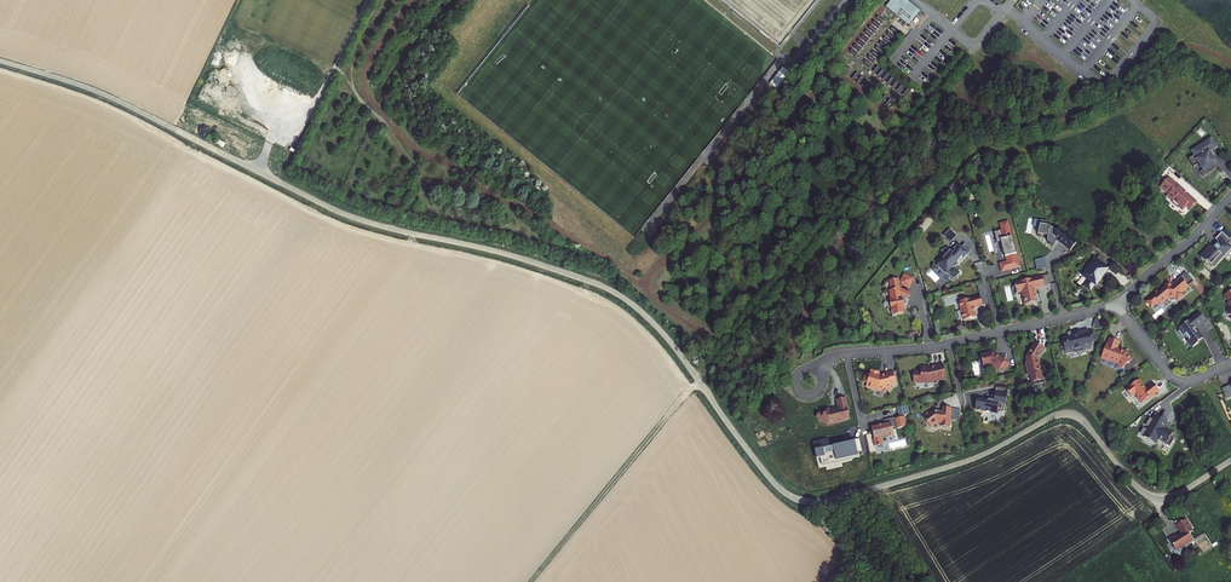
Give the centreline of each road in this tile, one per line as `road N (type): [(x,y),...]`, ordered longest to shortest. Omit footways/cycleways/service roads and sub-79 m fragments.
road 1 (unclassified): [(1230,461),(1159,499),(1137,488),(1081,419),(1062,415),(964,463),(802,502),(773,483),(672,345),(614,292),(500,252),(343,214),(102,94),(0,61)]
road 2 (track): [(727,348),(620,265),(424,154),(368,96),(369,60),(416,0)]
road 3 (residential): [(814,370),(841,355),(932,347),(1113,303)]
road 4 (track): [(699,381),(531,581)]
road 5 (residential): [(1230,196),(1113,303)]
road 6 (residential): [(1113,303),(1177,379),(1230,364)]

